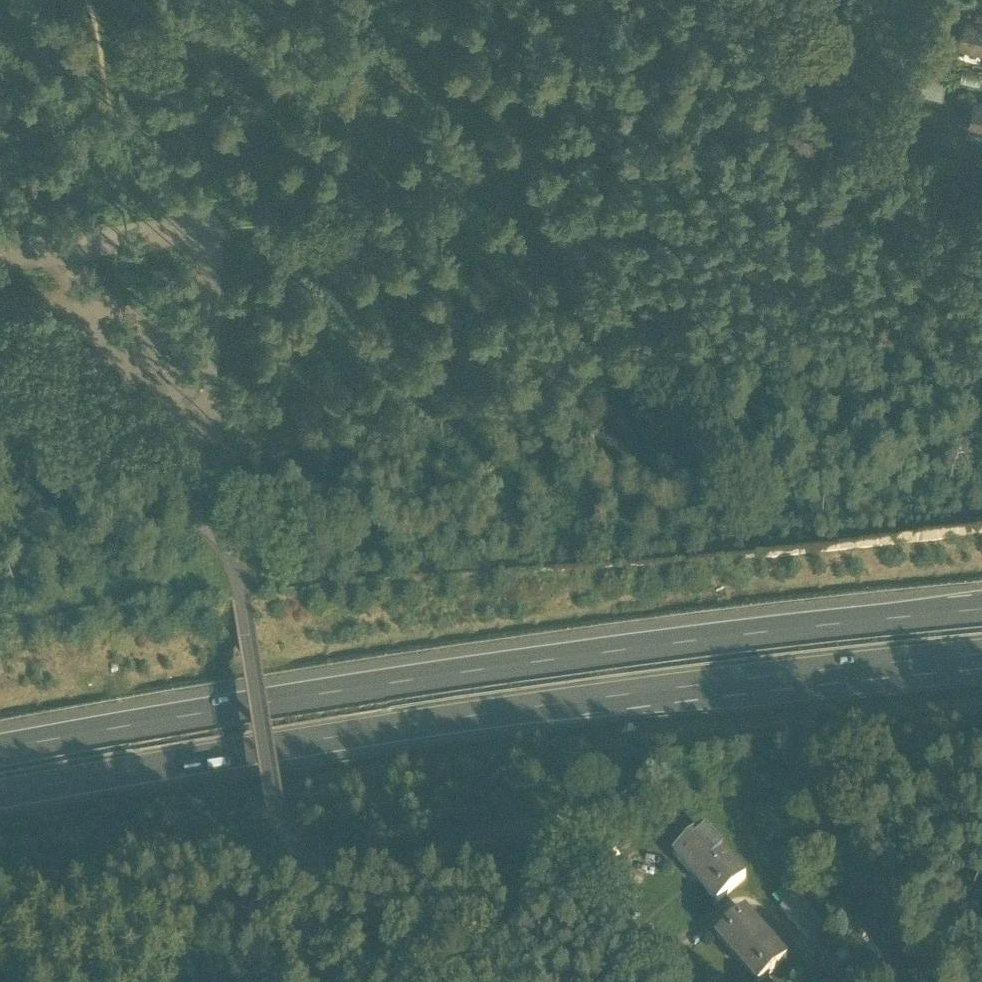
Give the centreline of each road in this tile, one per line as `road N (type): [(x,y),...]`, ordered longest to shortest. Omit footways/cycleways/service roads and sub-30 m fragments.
road 1 (motorway): [(0,783),(634,682),(981,650)]
road 2 (motorway): [(981,606),(739,629),(224,697),(0,737)]
road 3 (unclassified): [(584,864),(567,846),(502,828),(358,876),(328,873),(299,855),(281,837),(240,587),(219,540),(0,352)]
road 4 (track): [(219,540),(198,452),(206,230),(0,259)]
road 5 (residential): [(664,981),(584,864)]

